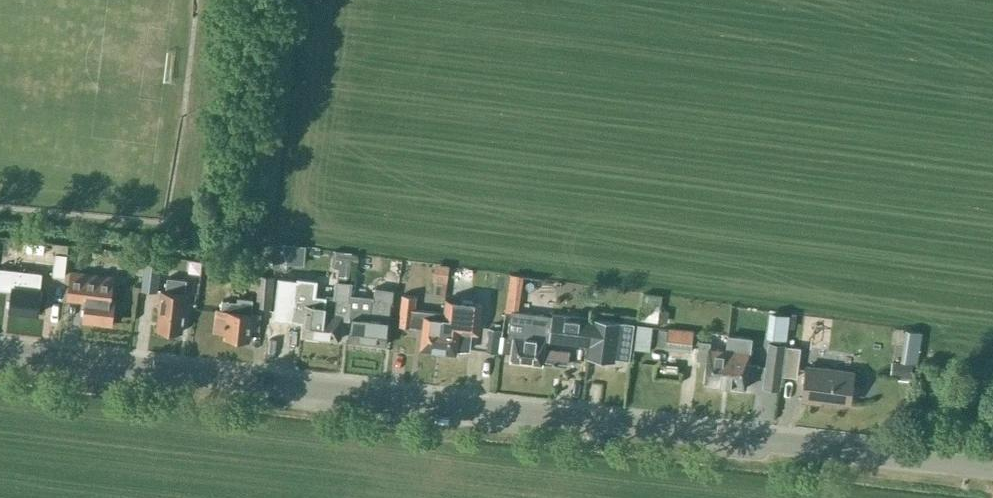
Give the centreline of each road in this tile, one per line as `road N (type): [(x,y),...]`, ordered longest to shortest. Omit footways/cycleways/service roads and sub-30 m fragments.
road 1 (tertiary): [(992,471),(0,352)]

